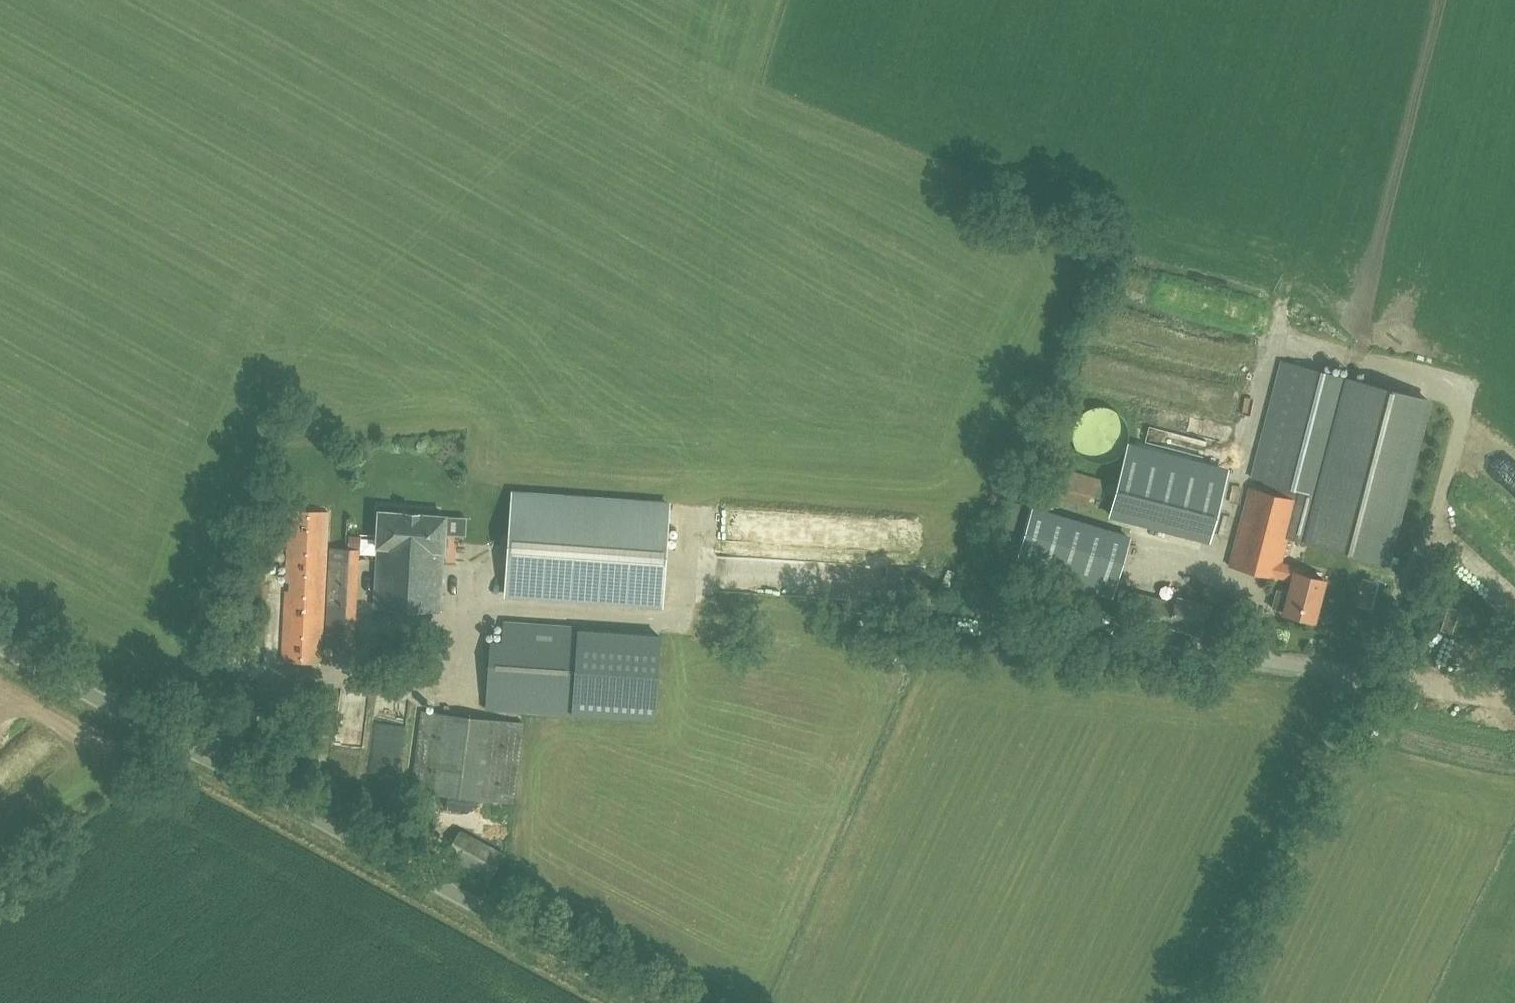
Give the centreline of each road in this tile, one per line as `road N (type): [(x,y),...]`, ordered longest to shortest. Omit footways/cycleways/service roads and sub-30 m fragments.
road 1 (unclassified): [(660,1002),(0,644)]

